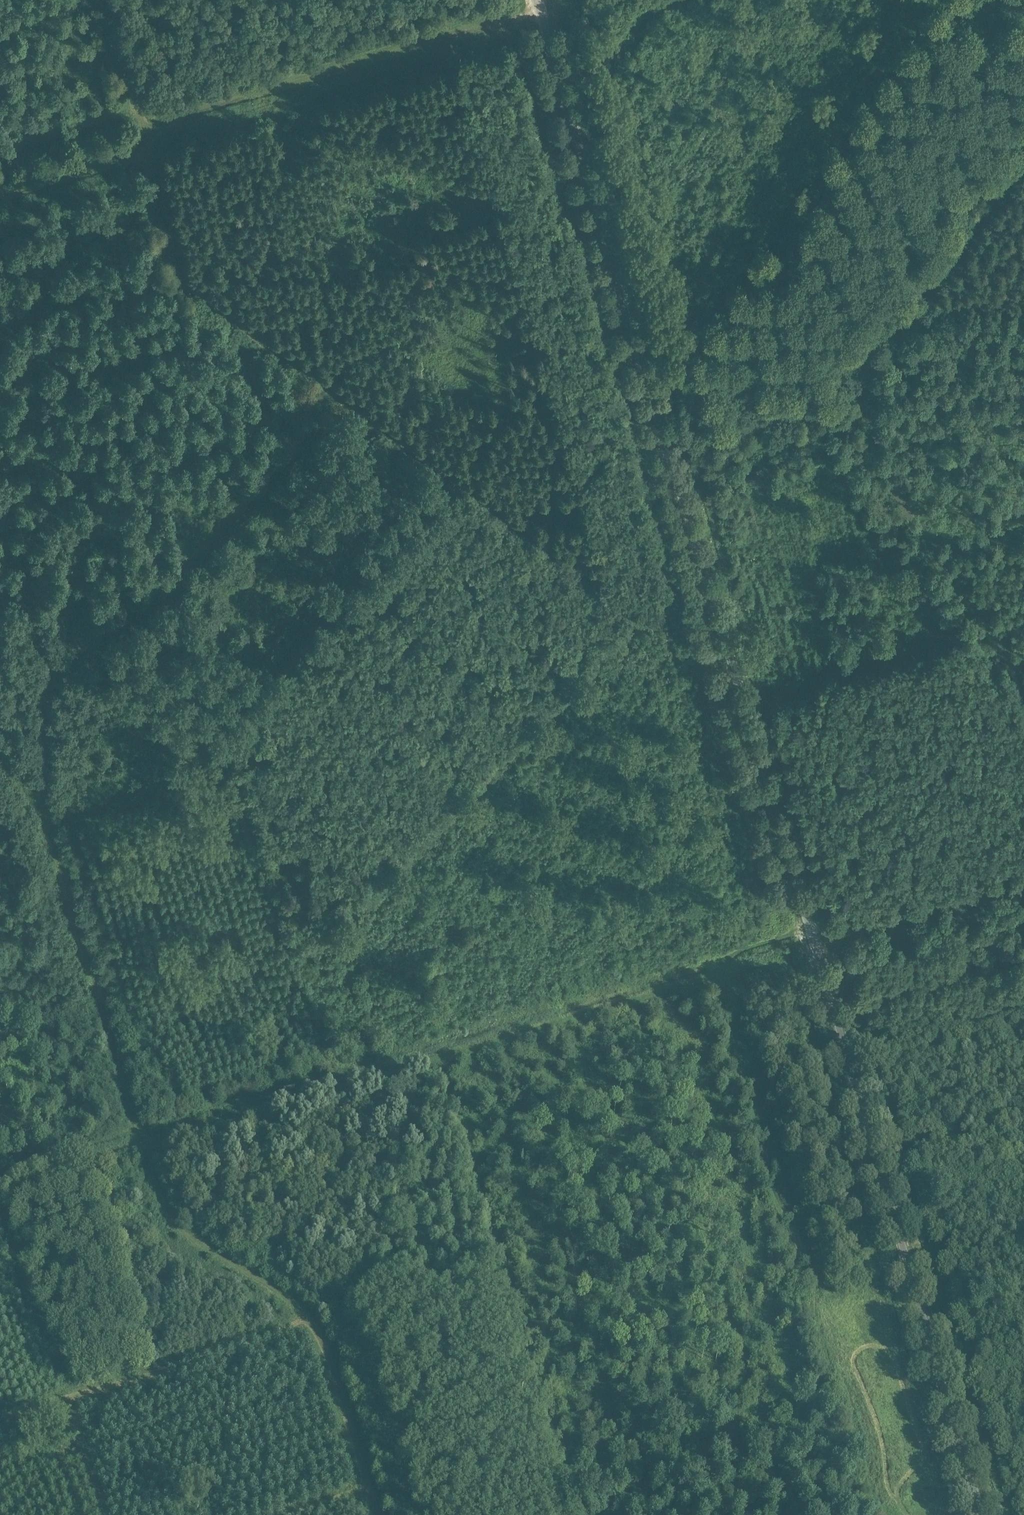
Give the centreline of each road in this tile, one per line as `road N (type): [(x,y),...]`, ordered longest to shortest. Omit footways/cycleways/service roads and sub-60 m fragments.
road 1 (tertiary): [(982,1514),(653,376),(536,0)]

